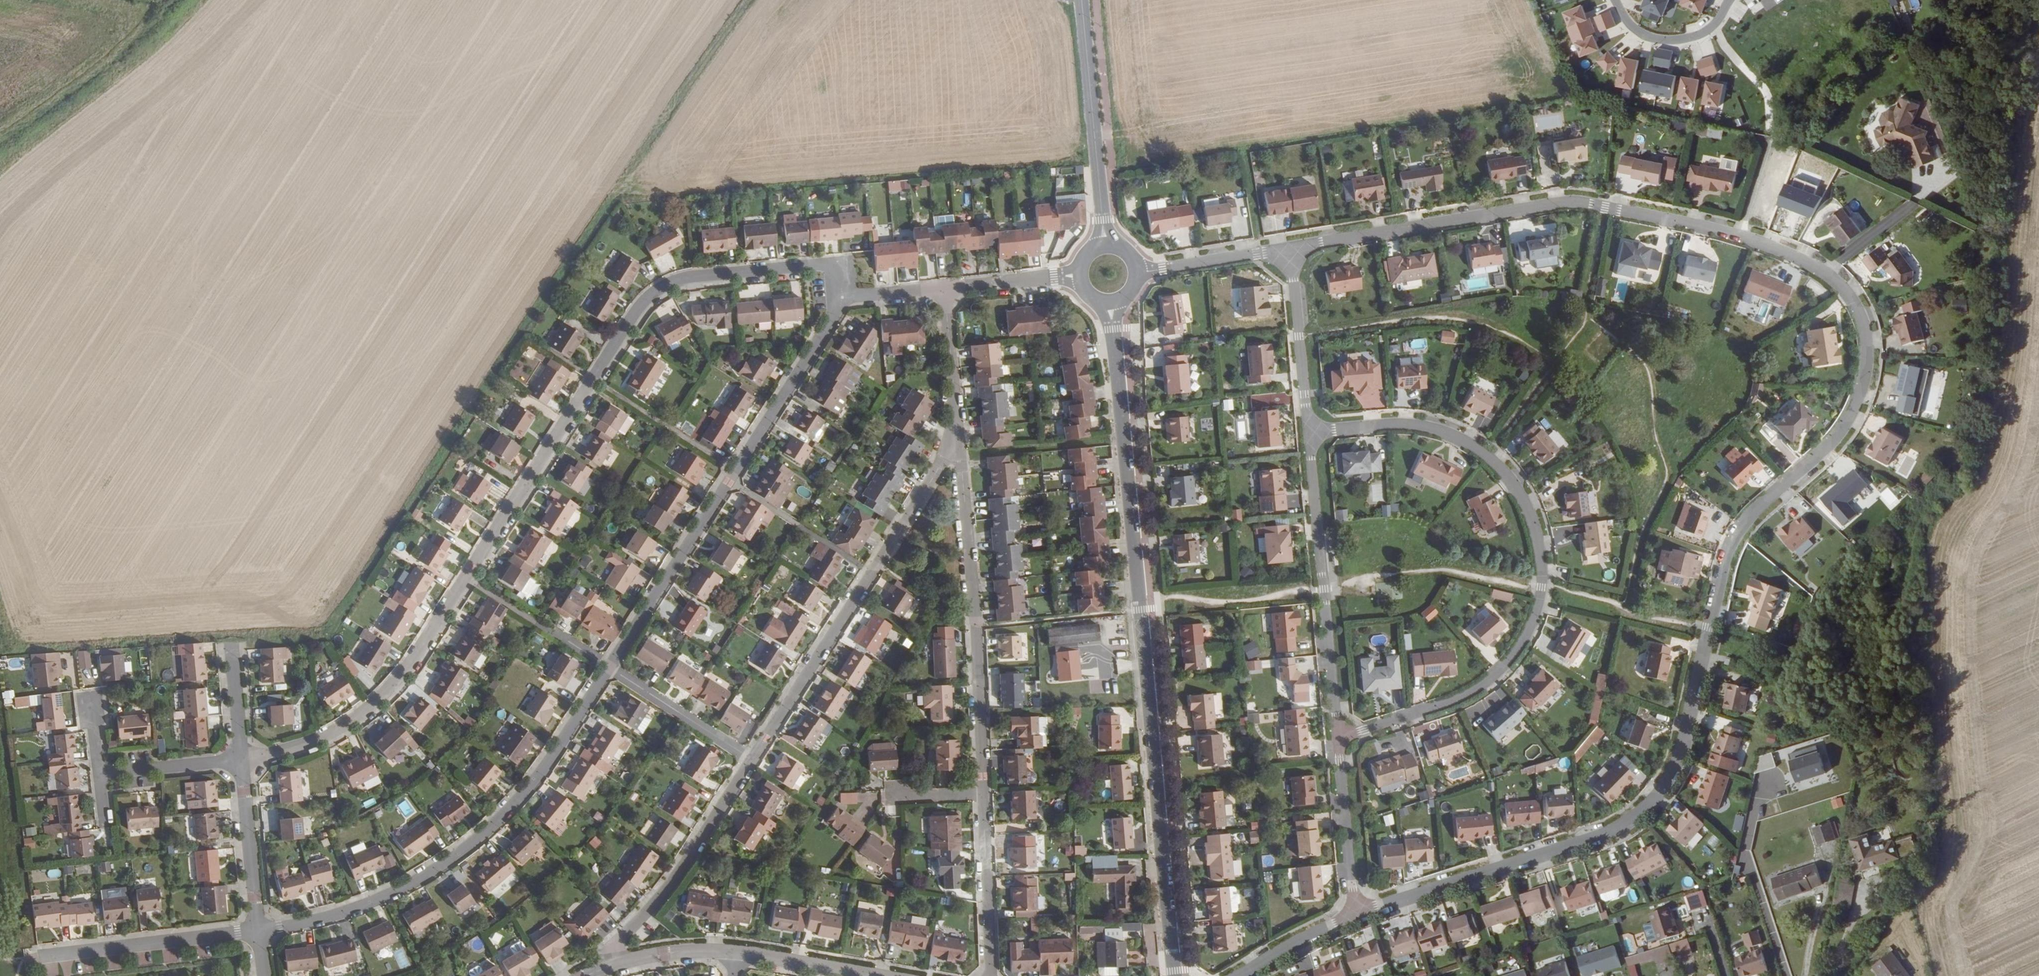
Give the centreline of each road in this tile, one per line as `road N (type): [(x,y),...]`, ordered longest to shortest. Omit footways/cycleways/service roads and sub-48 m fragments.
road 1 (residential): [(1357,916),(1598,837),(1655,798),(1677,763),(1734,533),(1837,434),(1853,408),(1866,351),(1851,301),(1808,263),(1740,237),(1590,204),(1290,250)]
road 2 (track): [(751,0),(329,637),(231,646)]
road 3 (residential): [(842,300),(835,272),(823,267),(666,285),(629,322),(388,689),(318,740),(241,760)]
road 4 (tertiary): [(1175,975),(1112,304)]
road 5 (residential): [(1337,736),(1450,702),(1494,676),(1534,618),(1541,575),(1534,534),(1510,480),(1457,438),(1390,424),(1309,430)]
road 6 (residential): [(608,667),(531,784),(452,857),(346,909),(259,930)]
road 7 (residential): [(842,300),(608,667)]
road 8 (residential): [(955,442),(753,758)]
road 9 (residential): [(983,794),(955,442)]
road 10 (residential): [(1337,736),(1309,430)]
road 11 (residential): [(753,758),(667,887),(615,945),(614,965)]
road 12 (tertiary): [(1107,244),(1080,0)]
road 13 (residential): [(37,958),(259,930)]
road 14 (residential): [(991,975),(983,794)]
road 15 (residential): [(1357,916),(1337,736)]
road 16 (residential): [(1309,430),(1290,250)]
road 17 (residential): [(608,667),(753,758)]
road 18 (residential): [(241,760),(259,930)]
road 19 (residential): [(955,442),(945,288)]
road 20 (residential): [(1290,250),(1138,273)]
road 21 (residential): [(1613,0),(1640,35),(1665,40),(1713,27),(1731,0)]
road 22 (residential): [(241,760),(100,772)]
road 23 (residential): [(736,952),(874,975)]
road 24 (residential): [(1077,276),(945,288)]
road 25 (residential): [(1240,975),(1357,916)]
road 26 (residential): [(614,965),(692,950),(736,952)]

